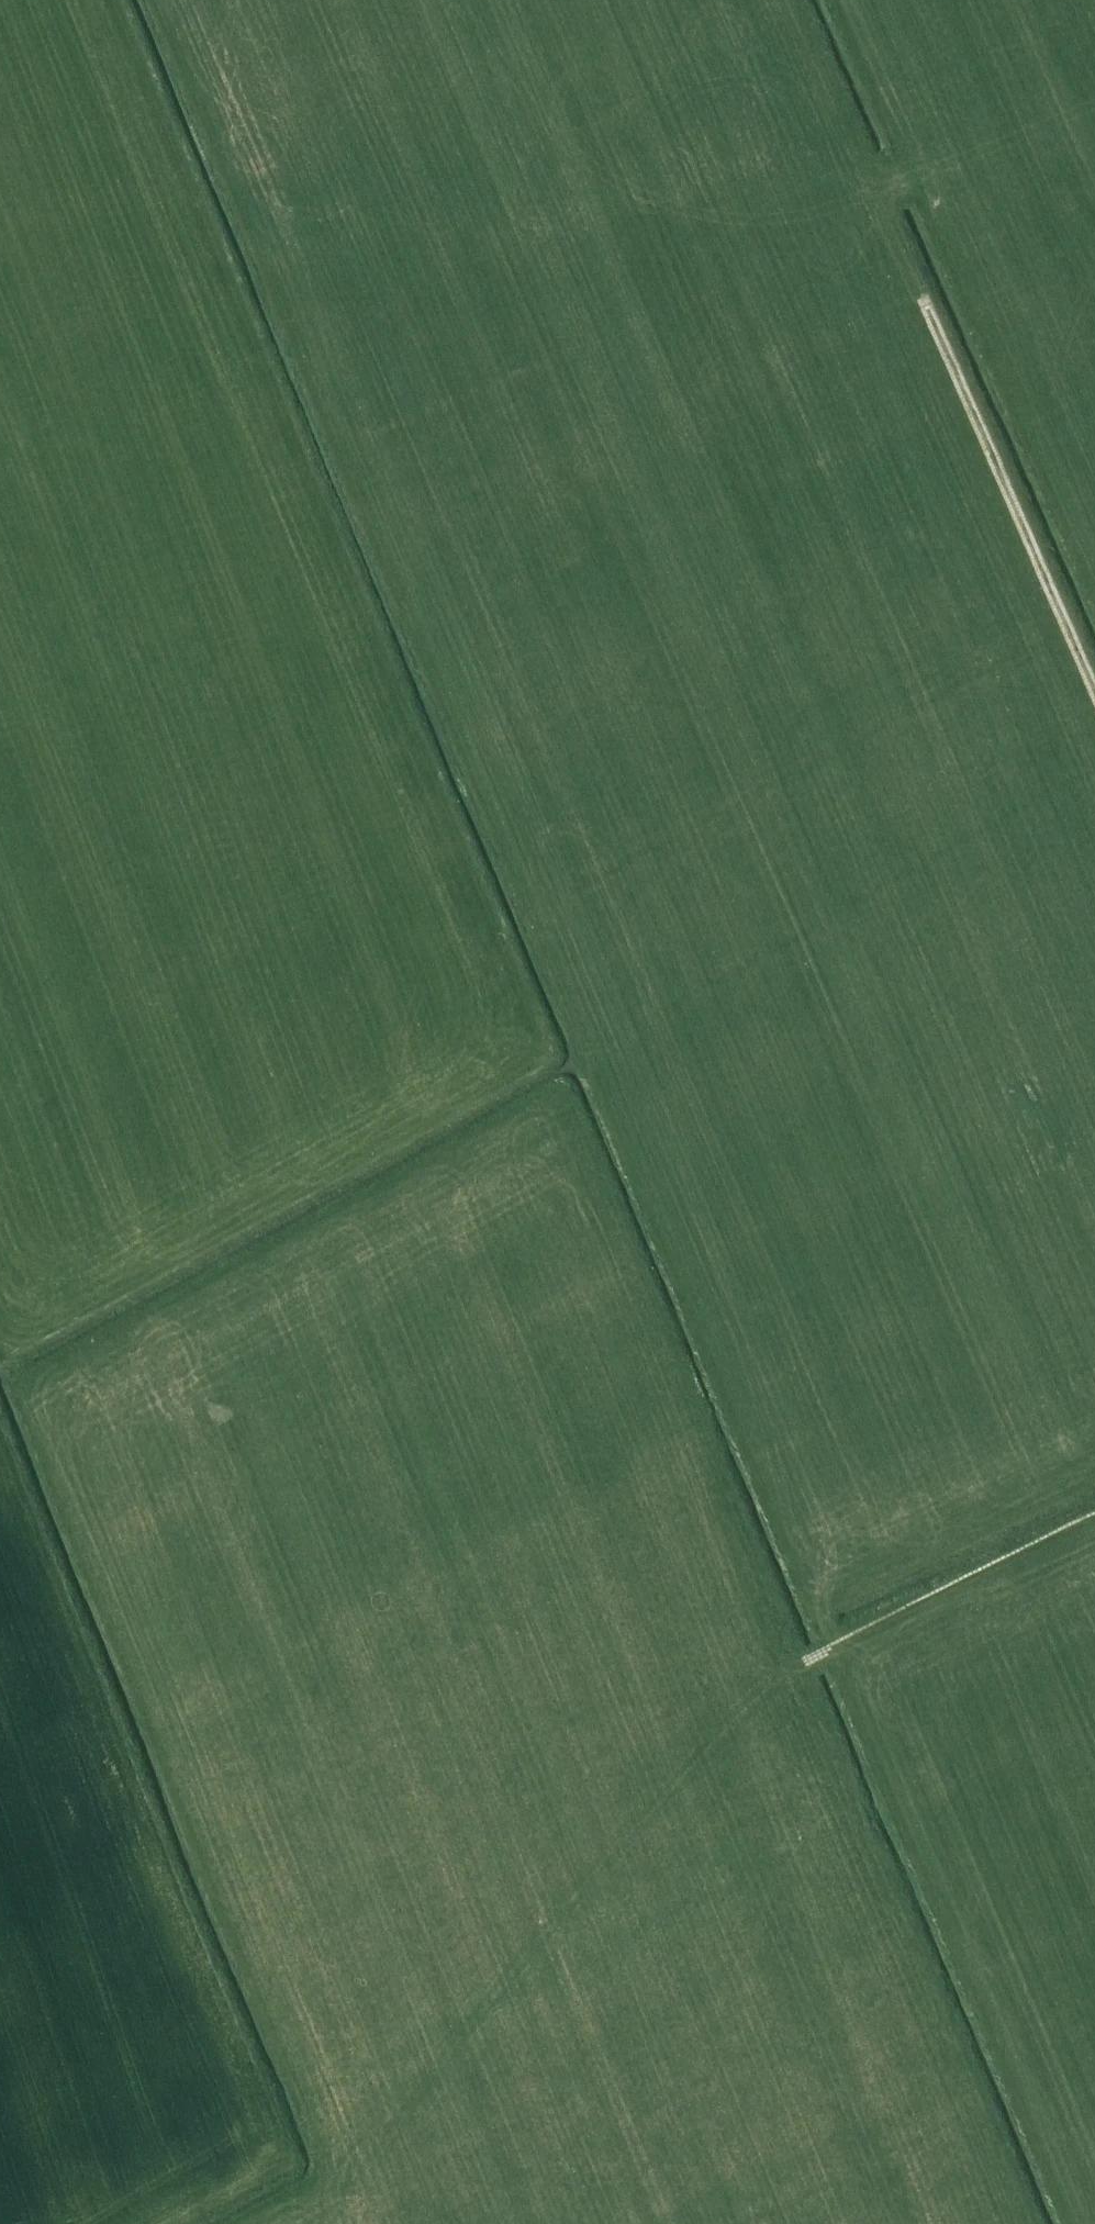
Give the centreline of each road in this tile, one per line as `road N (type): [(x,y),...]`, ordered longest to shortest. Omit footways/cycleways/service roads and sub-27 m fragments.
road 1 (track): [(1094,699),(928,316)]

